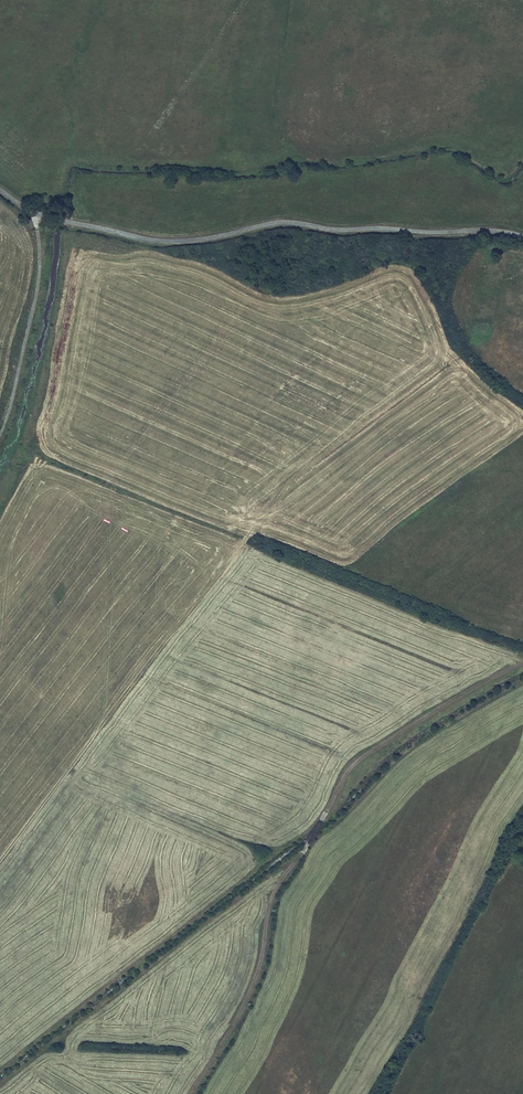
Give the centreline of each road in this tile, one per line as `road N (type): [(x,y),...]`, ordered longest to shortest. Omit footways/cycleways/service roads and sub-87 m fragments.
road 1 (unclassified): [(0,188),(55,219),(170,240),(294,221),(522,235)]
road 2 (track): [(0,433),(39,283),(36,212)]

